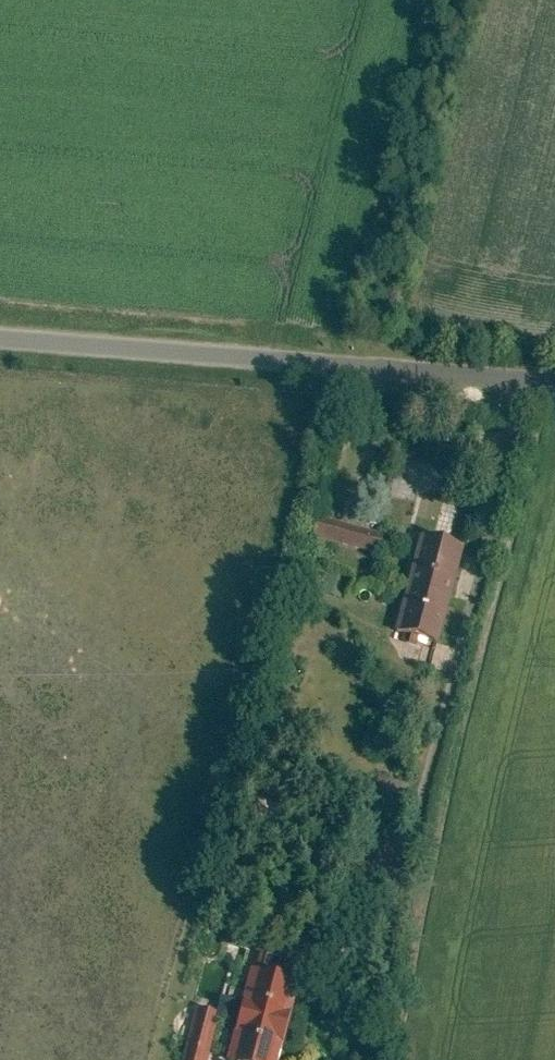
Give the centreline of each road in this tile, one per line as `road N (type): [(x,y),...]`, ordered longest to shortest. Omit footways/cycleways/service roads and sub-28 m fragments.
road 1 (unclassified): [(345,362),(0,336)]
road 2 (tertiary): [(554,384),(345,362)]

